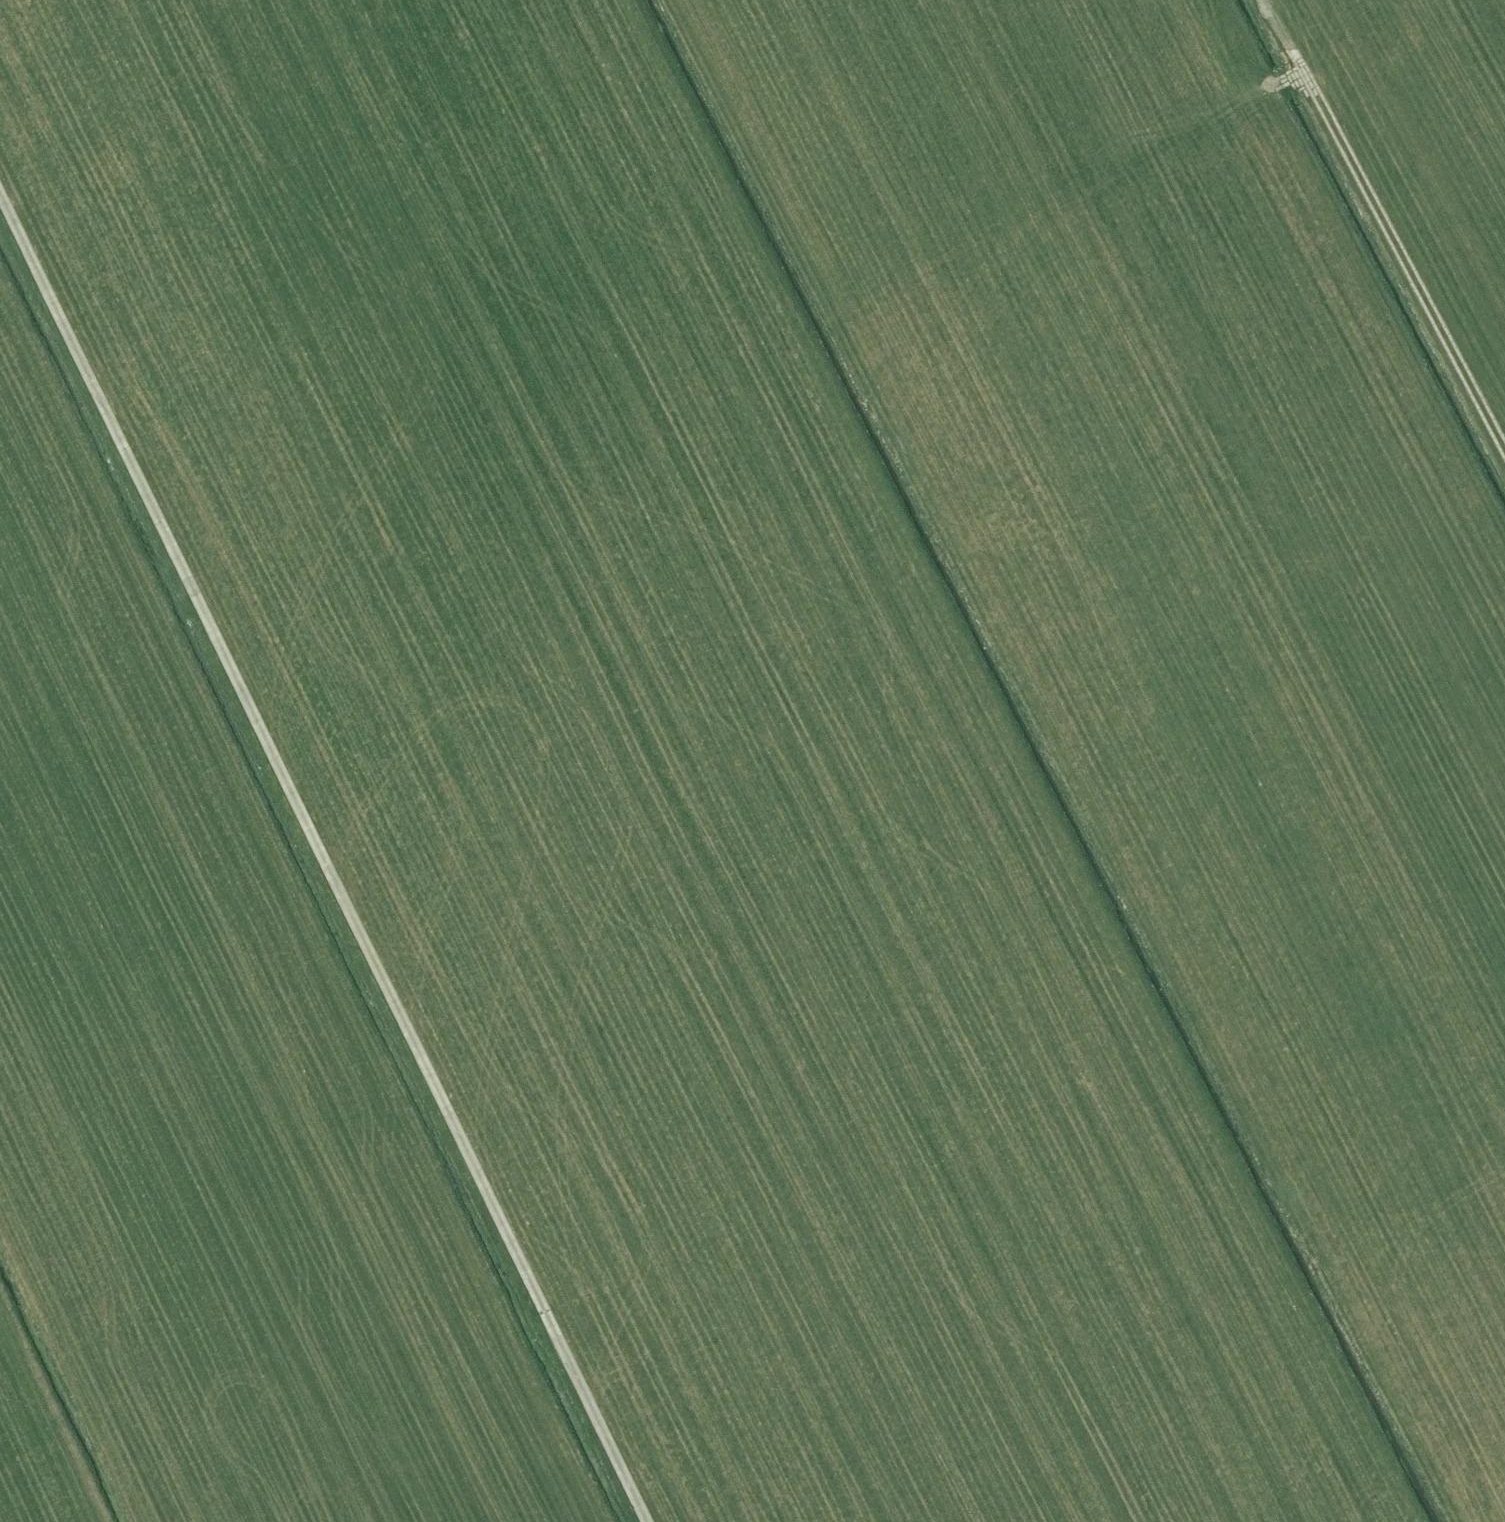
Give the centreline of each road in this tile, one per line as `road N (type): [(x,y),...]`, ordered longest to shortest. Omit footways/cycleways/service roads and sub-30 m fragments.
road 1 (track): [(644,1521),(0,196)]
road 2 (track): [(1504,461),(1260,0)]

